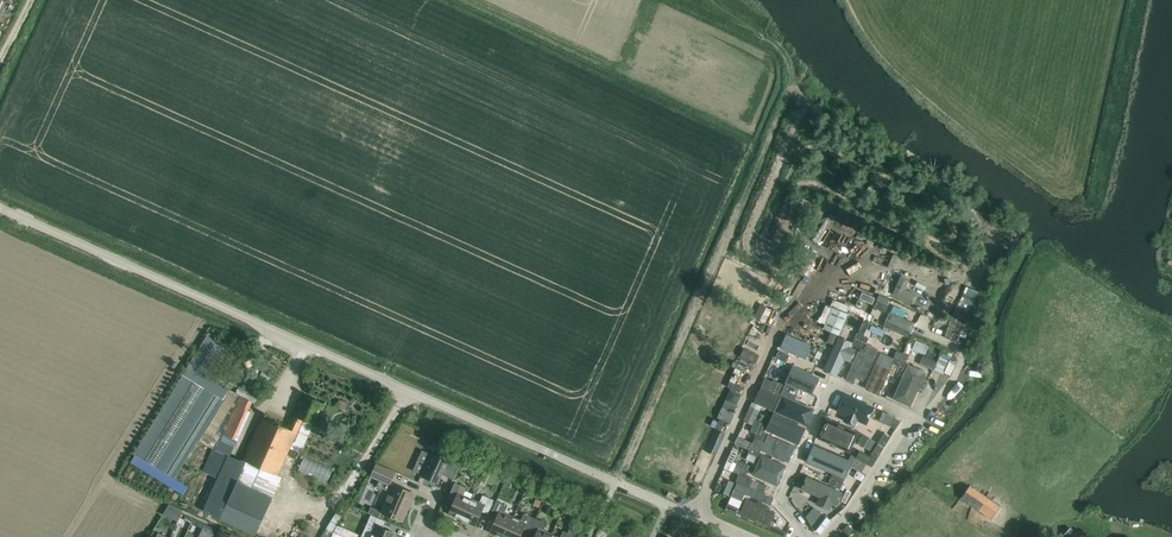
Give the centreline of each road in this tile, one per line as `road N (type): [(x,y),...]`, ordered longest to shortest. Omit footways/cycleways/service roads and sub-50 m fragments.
road 1 (unclassified): [(694,515),(0,209)]
road 2 (unclassified): [(806,536),(778,496),(831,381),(912,415)]
road 3 (unclassified): [(777,334),(694,515)]
road 4 (unclassified): [(912,415),(820,536)]

